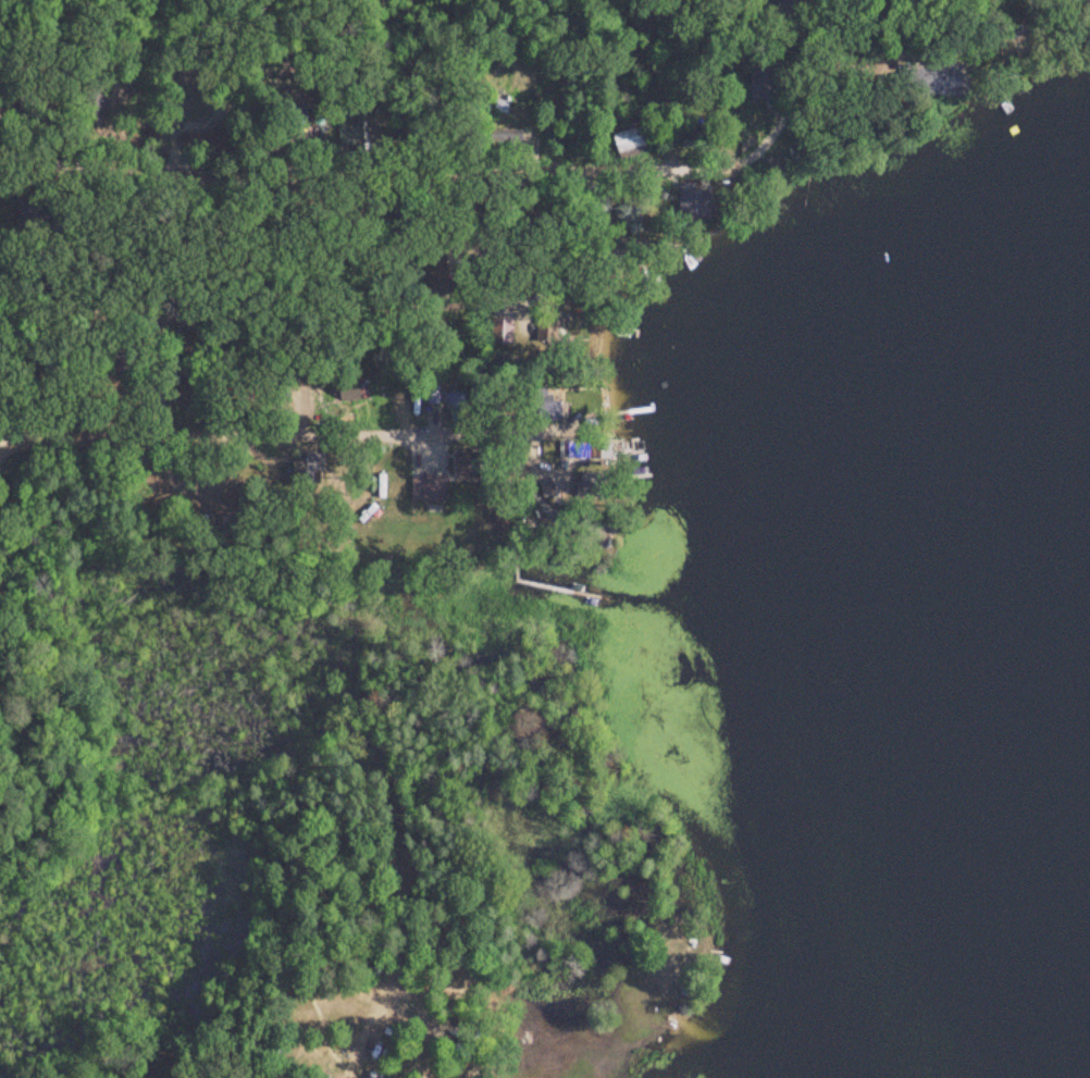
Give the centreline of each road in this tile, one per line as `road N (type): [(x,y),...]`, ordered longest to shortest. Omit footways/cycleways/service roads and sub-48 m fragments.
road 1 (residential): [(611,506),(475,531),(433,553),(367,540),(331,554),(208,555),(190,540),(104,533),(71,543),(0,532)]
road 2 (residential): [(0,154),(596,148)]
road 3 (residential): [(0,411),(594,408)]
road 4 (residential): [(0,354),(542,363)]

